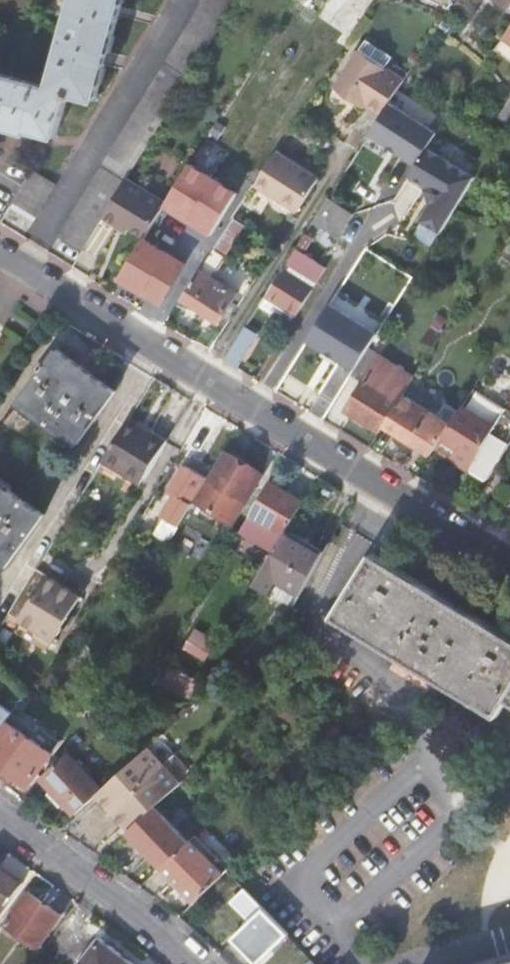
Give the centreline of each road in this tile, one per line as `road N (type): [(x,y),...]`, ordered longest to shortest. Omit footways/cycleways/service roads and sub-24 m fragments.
road 1 (residential): [(509,569),(0,261)]
road 2 (residential): [(0,814),(198,963)]

